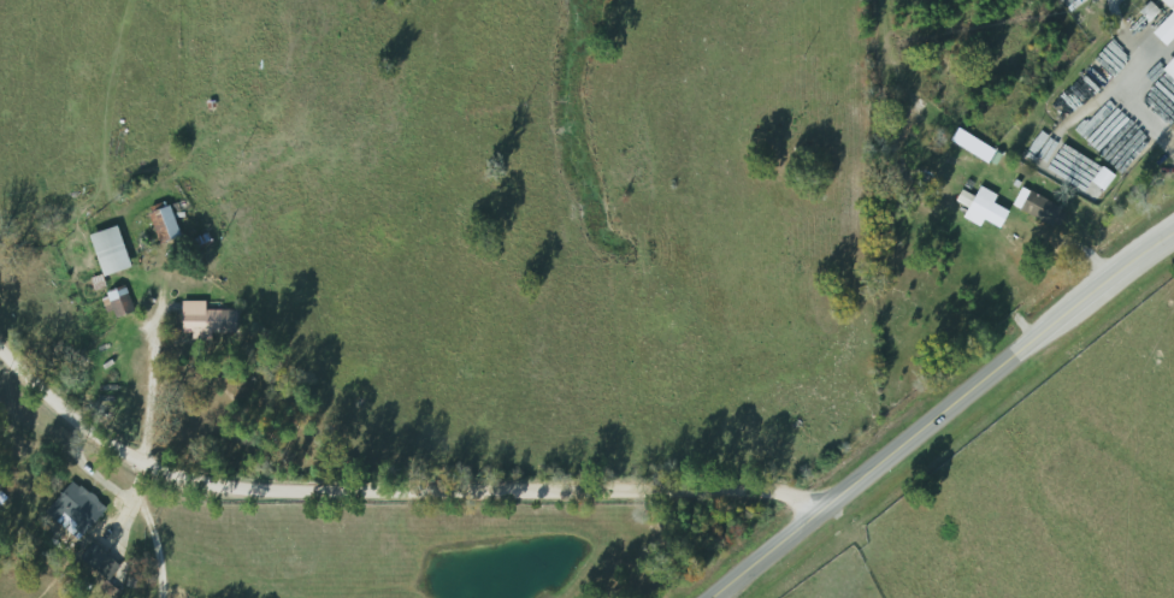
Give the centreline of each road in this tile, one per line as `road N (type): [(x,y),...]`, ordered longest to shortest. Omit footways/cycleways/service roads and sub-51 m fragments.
road 1 (residential): [(818,509),(761,491),(271,487),(167,476),(83,427),(0,349)]
road 2 (secondary): [(1173,226),(707,597)]

